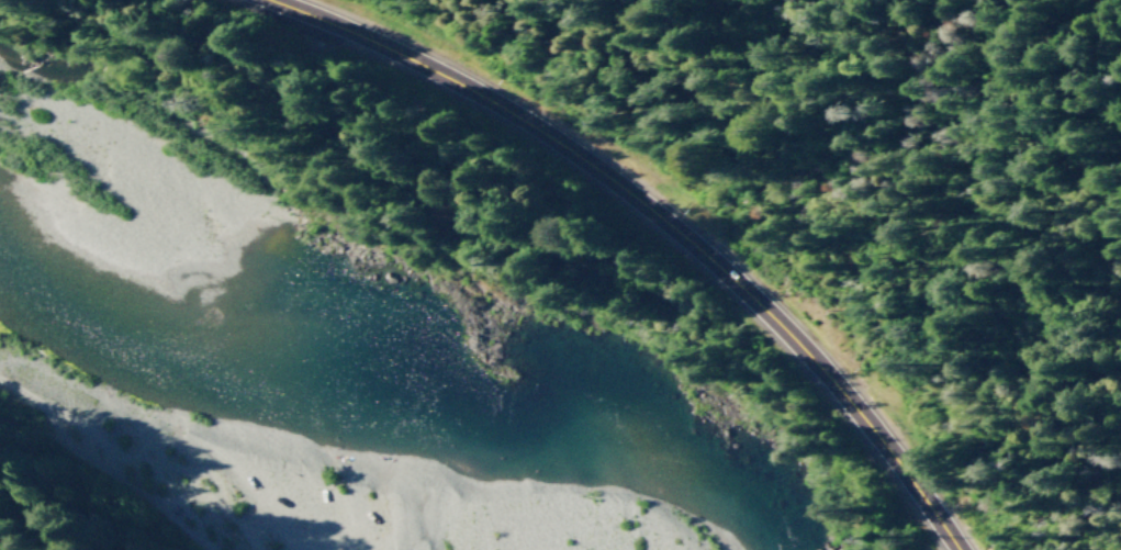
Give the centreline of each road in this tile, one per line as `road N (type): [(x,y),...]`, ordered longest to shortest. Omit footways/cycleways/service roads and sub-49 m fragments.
road 1 (secondary): [(878,442),(778,325),(603,173),(416,61),(281,0)]
road 2 (secondary): [(957,549),(878,442)]

